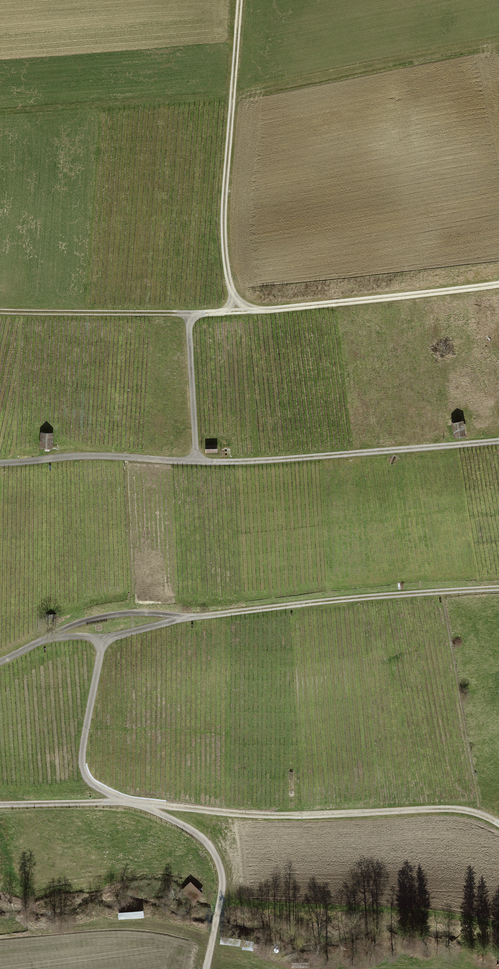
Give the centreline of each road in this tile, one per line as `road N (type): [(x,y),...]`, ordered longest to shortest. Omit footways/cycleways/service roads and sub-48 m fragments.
road 1 (track): [(498,588),(191,617),(115,613),(81,619),(0,660)]
road 2 (track): [(0,113),(233,97),(498,40)]
road 3 (track): [(0,805),(126,801),(326,816),(450,808),(498,826)]
road 4 (track): [(0,464),(71,455),(282,460),(498,441)]
road 5 (track): [(498,285),(220,313),(0,311)]
road 6 (track): [(207,968),(222,883),(217,859),(193,831),(90,782),(82,764),(105,638)]
road 7 (track): [(246,310),(231,289),(223,229),(240,0)]
road 8 (track): [(194,461),(189,314)]
road 9 (track): [(49,633),(105,638),(191,617)]

